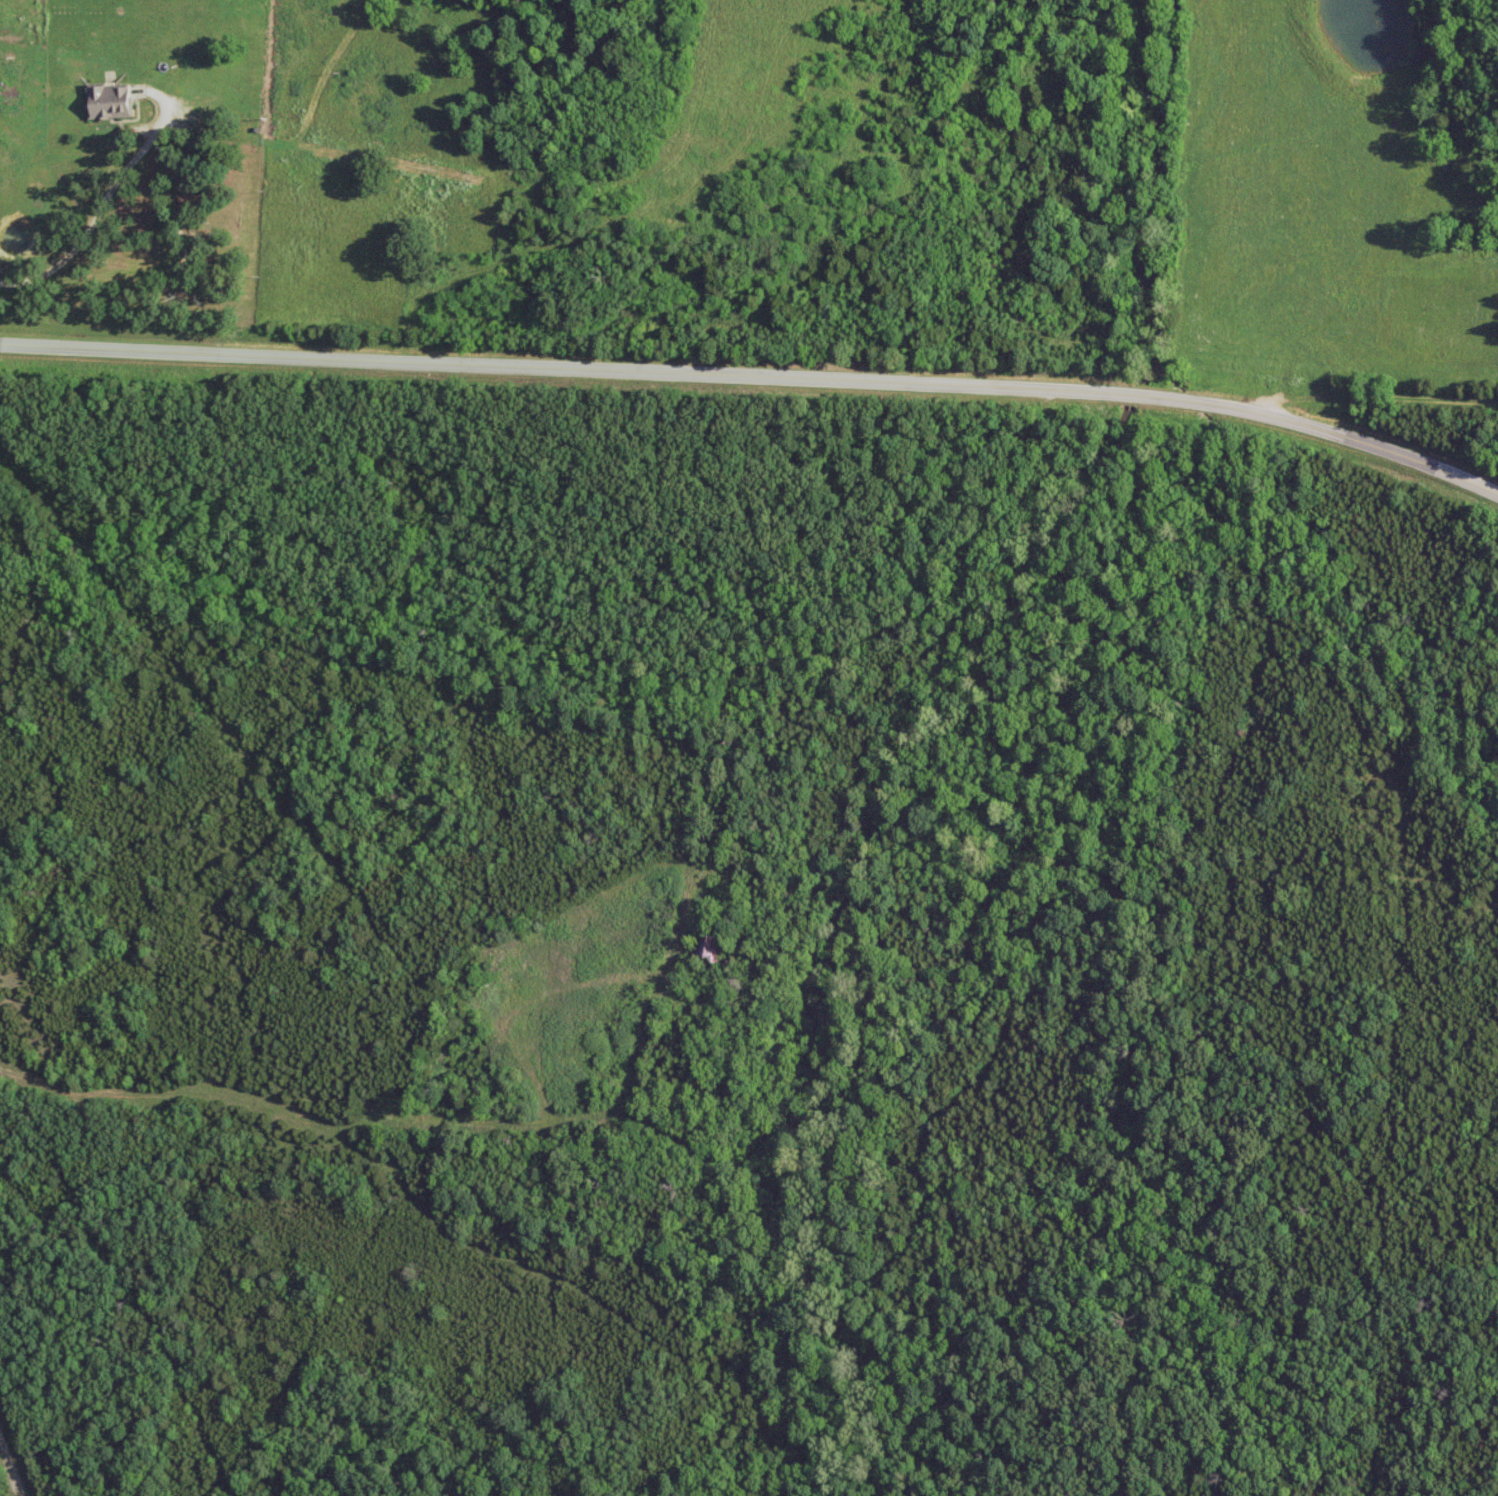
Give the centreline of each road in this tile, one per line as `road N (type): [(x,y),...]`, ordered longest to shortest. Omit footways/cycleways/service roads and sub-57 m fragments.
road 1 (tertiary): [(0,344),(1038,391)]
road 2 (residential): [(1038,391),(1012,519),(971,604),(854,671),(763,708),(728,758),(691,994),(639,1131),(565,1158)]
road 3 (tertiary): [(1497,496),(1374,444),(1181,402)]
road 4 (tertiary): [(1181,402),(1038,391)]

